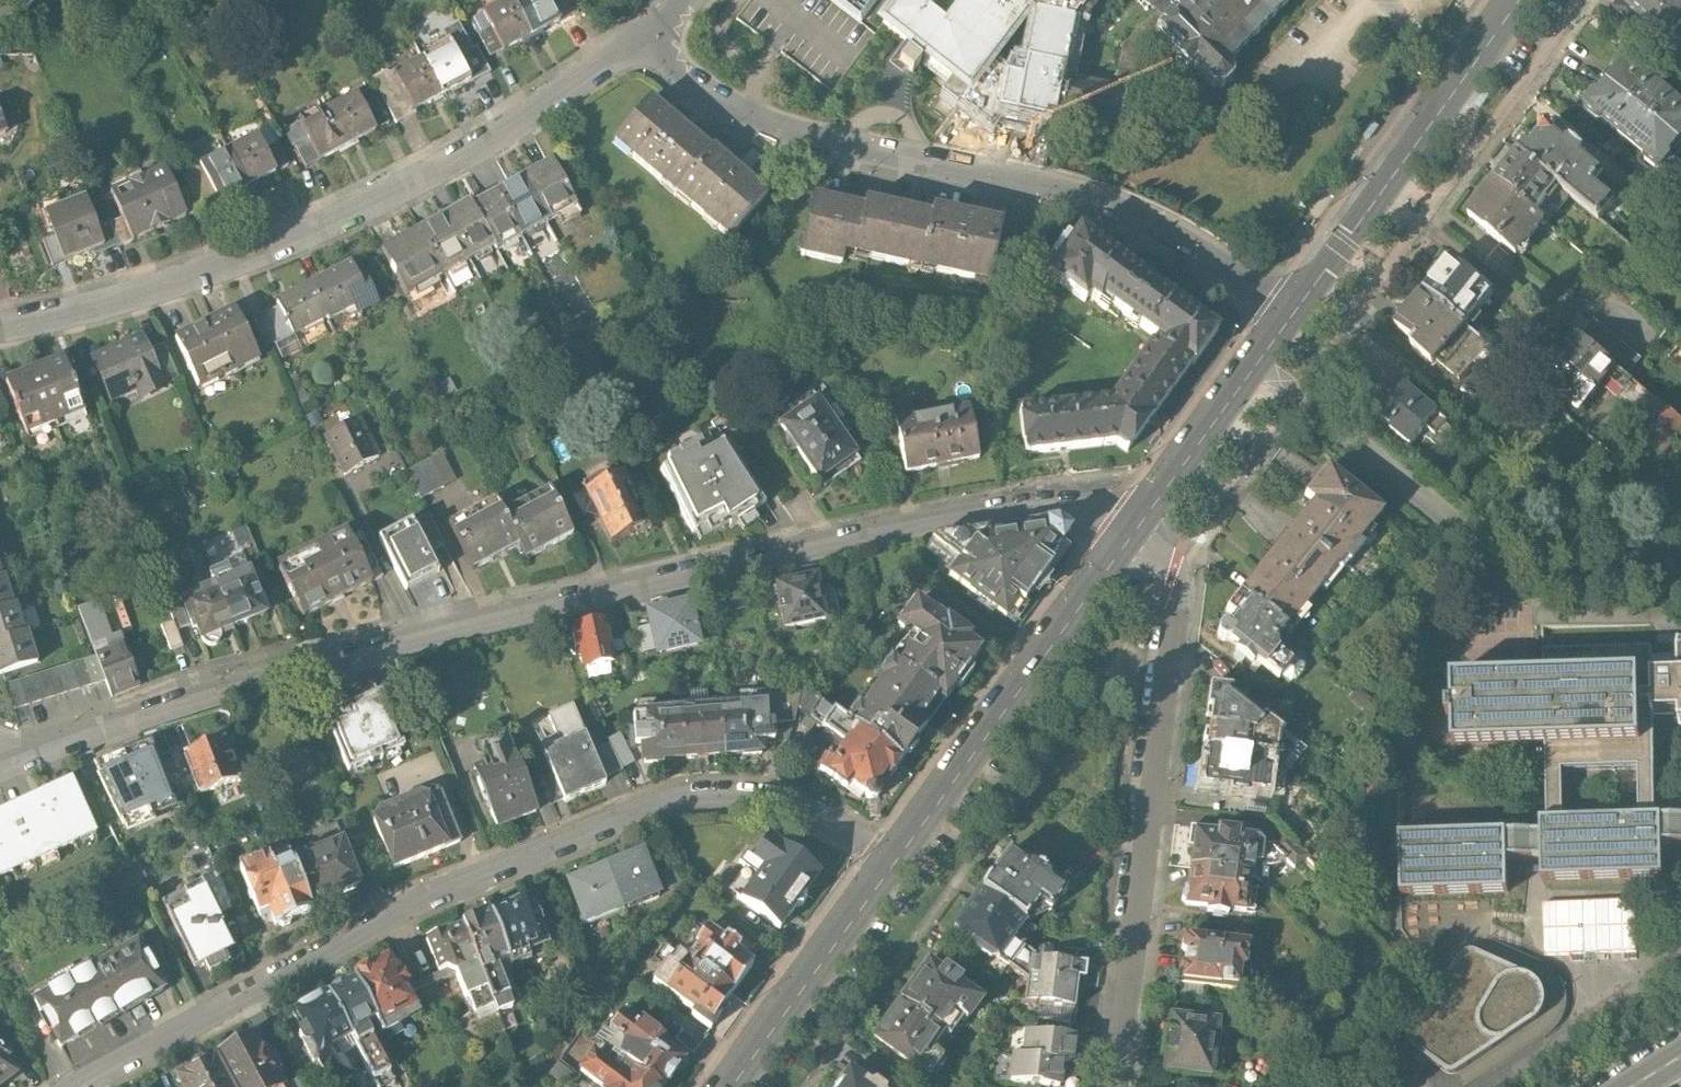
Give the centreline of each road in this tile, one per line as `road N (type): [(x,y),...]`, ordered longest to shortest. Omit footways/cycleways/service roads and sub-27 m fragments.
road 1 (residential): [(0,761),(395,638),(1033,502),(1112,516),(1132,529)]
road 2 (residential): [(78,1086),(398,911),(681,798),(796,806),(895,863)]
road 3 (residential): [(648,36),(531,115),(263,249),(73,312),(0,325)]
road 4 (residential): [(648,36),(703,88),(783,128),(1082,190),(1153,220),(1293,311)]
road 5 (residential): [(1132,529),(1172,564),(1179,585),(1117,1086)]
road 6 (primary): [(1132,529),(895,863)]
road 7 (primary): [(1518,0),(1293,311)]
road 8 (primary): [(895,863),(735,1086)]
road 9 (primary): [(1293,311),(1132,529)]

